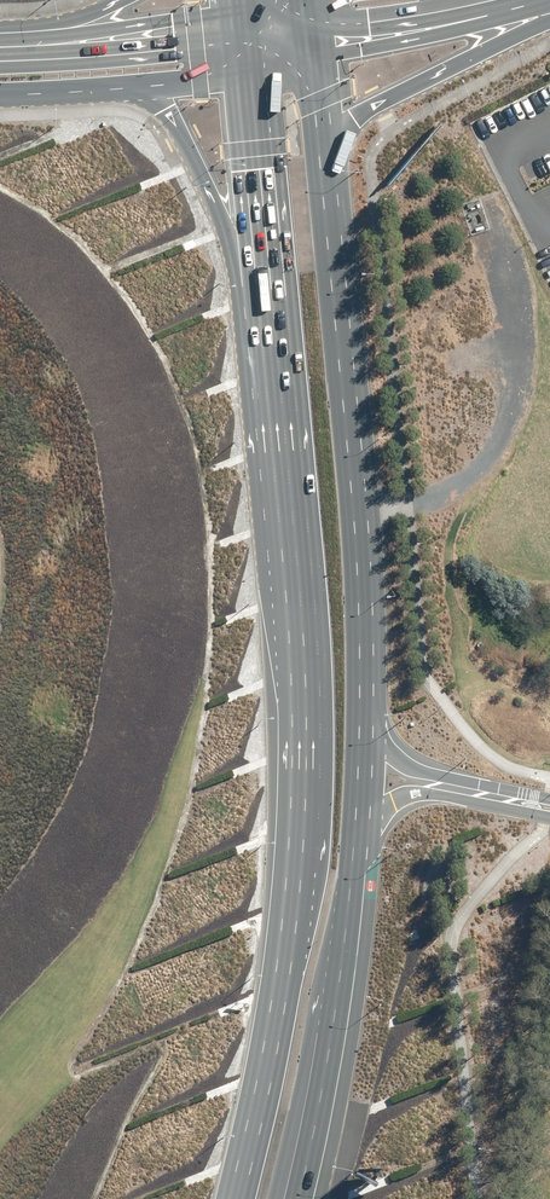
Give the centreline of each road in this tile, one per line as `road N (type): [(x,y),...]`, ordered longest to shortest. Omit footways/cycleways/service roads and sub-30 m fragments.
road 1 (primary): [(237,1198),(285,965),(307,786),(305,656),(278,353)]
road 2 (primary): [(330,183),(362,520),(367,725)]
road 3 (primary): [(363,820),(335,1029),(299,1198)]
road 4 (primary): [(278,353),(168,106),(123,86)]
road 5 (primary): [(549,9),(356,116),(336,144),(330,183)]
road 6 (primary): [(278,353),(249,67)]
road 7 (tertiary): [(0,40),(242,7)]
road 8 (tertiary): [(549,3),(315,55)]
road 9 (primary): [(315,55),(330,183)]
road 10 (tertiary): [(249,67),(123,86)]
road 11 (tertiary): [(123,86),(0,92)]
road 12 (motorway): [(0,32),(117,0)]
road 13 (unclassified): [(467,788),(403,760),(367,725)]

